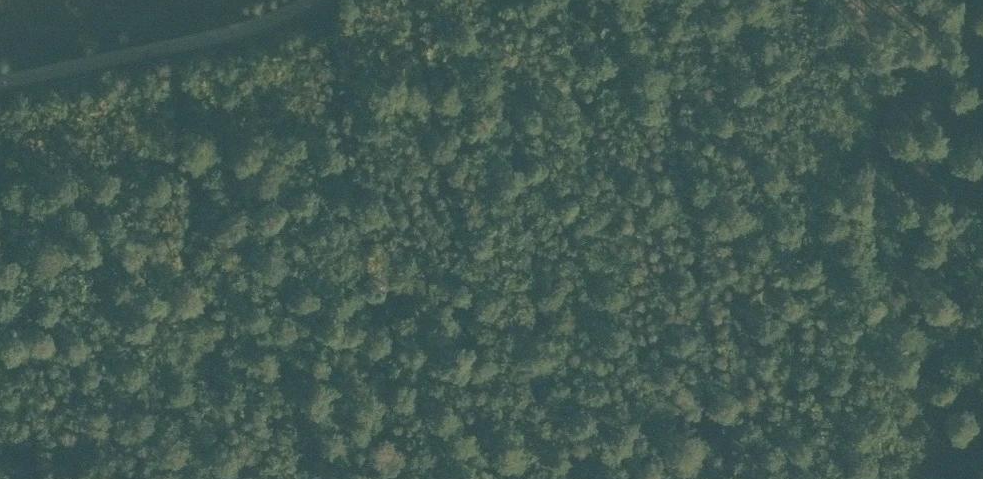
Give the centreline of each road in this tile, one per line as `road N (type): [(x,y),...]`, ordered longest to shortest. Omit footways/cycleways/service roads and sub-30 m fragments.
road 1 (track): [(925,478),(848,0)]
road 2 (track): [(316,0),(224,36),(0,82)]

